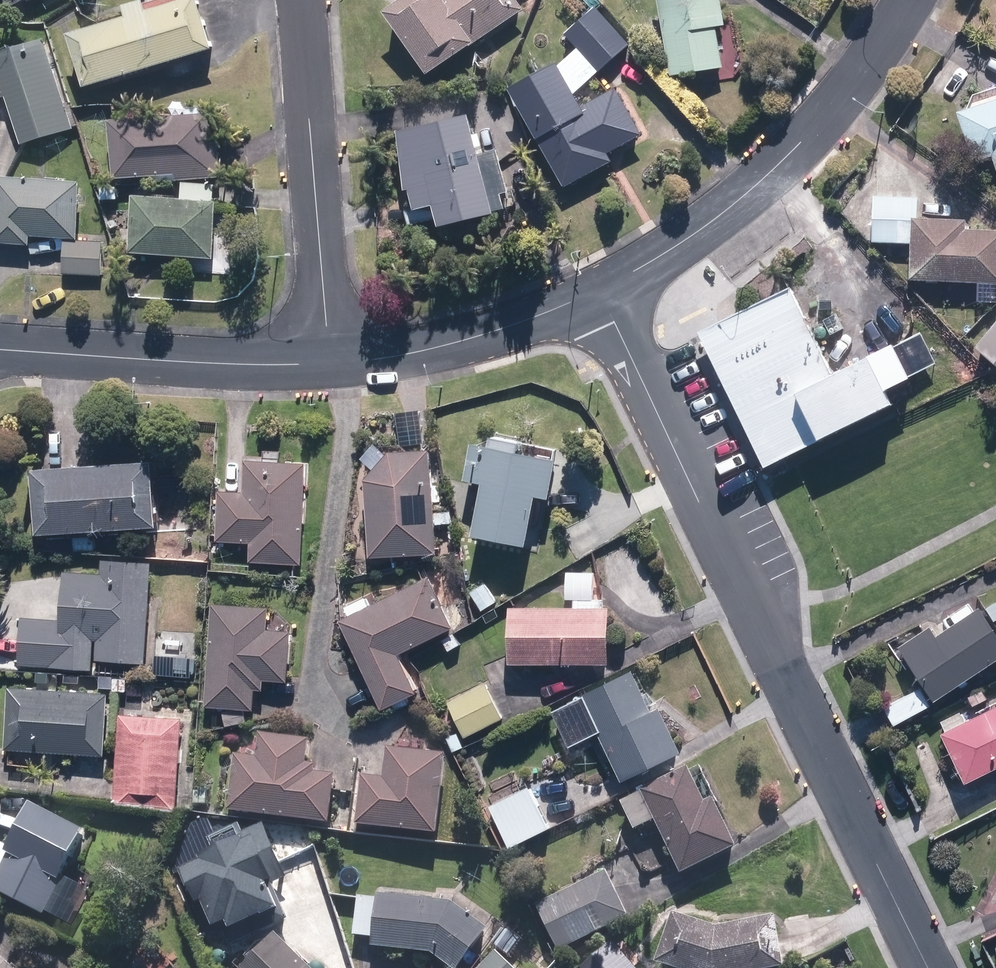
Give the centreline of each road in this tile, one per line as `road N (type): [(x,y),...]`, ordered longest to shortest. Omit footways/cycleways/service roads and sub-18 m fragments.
road 1 (residential): [(927,967),(599,293)]
road 2 (residential): [(599,293),(725,211),(807,140),(911,0)]
road 3 (residential): [(302,0),(326,366)]
road 4 (residential): [(0,351),(326,366)]
road 5 (residential): [(326,366),(425,350),(599,293)]

